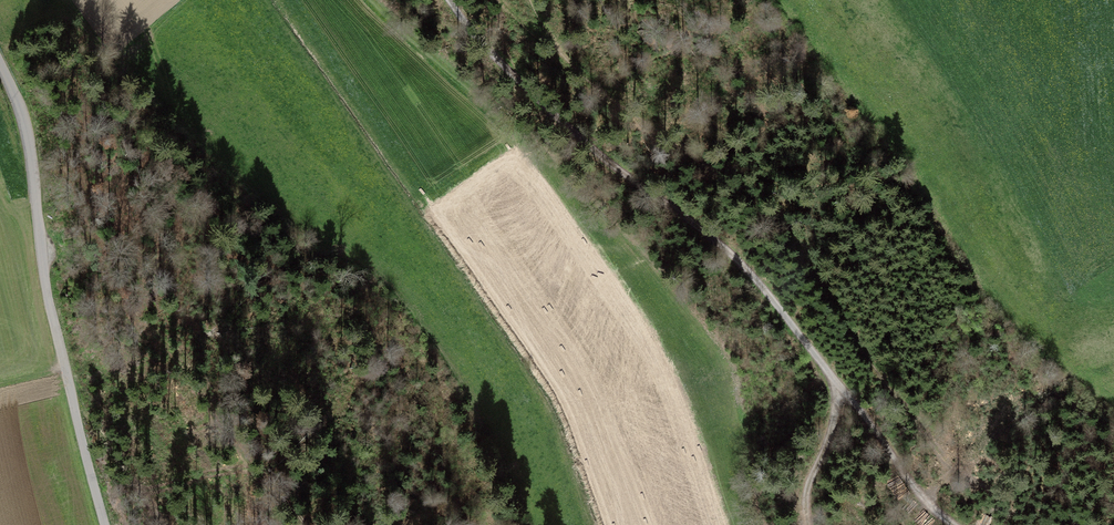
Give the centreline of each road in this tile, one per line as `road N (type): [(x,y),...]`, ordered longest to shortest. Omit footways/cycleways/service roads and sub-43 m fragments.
road 1 (track): [(962,524),(919,494),(750,275),(498,60),(446,0)]
road 2 (unclassified): [(0,65),(27,138),(47,292),(106,524)]
road 3 (track): [(831,375),(835,411),(805,495),(808,524)]

